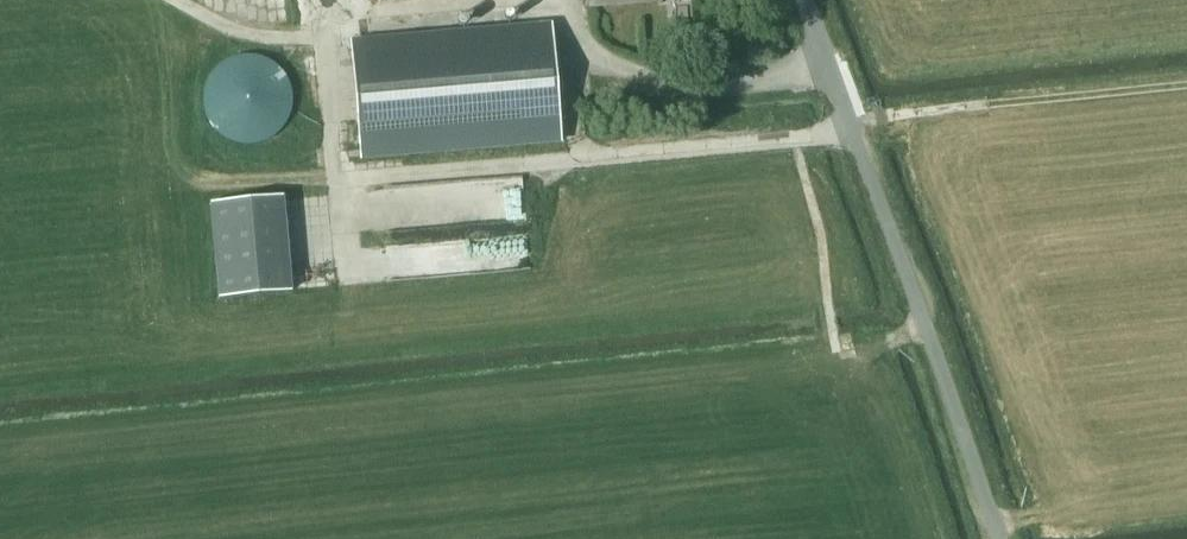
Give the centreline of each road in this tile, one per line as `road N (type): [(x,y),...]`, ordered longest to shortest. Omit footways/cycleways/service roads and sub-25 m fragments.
road 1 (unclassified): [(999,538),(805,0)]
road 2 (track): [(853,128),(776,142),(337,181)]
road 3 (track): [(177,0),(224,27),(287,38),(398,10),(493,0)]
road 4 (track): [(324,34),(344,262)]
road 5 (track): [(836,352),(822,239),(796,139)]
road 6 (track): [(600,158),(575,141),(569,70),(577,50)]

